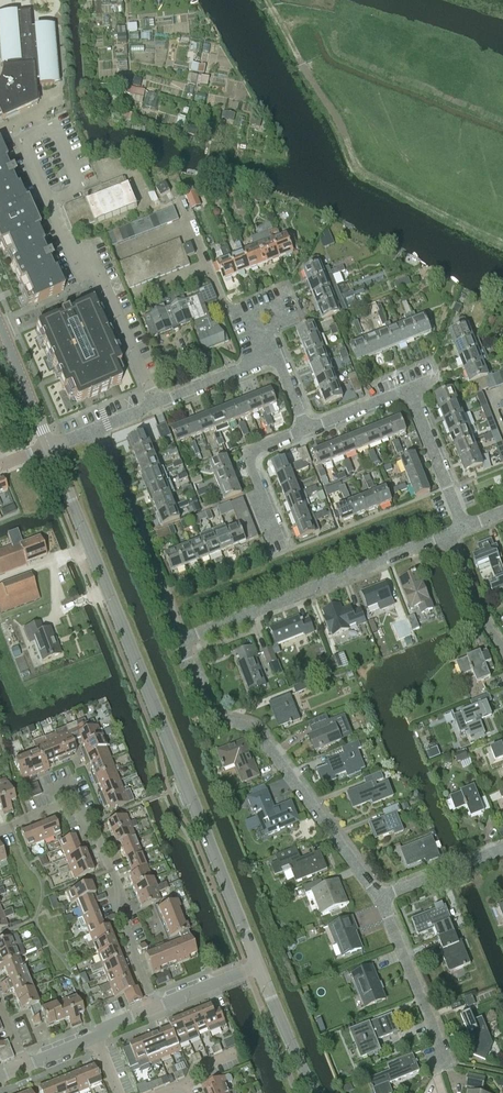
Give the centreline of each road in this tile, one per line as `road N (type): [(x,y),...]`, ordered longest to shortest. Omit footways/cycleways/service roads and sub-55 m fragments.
road 1 (tertiary): [(258,966),(49,447)]
road 2 (track): [(502,244),(362,173),(266,0)]
road 3 (residential): [(380,898),(255,728),(211,716),(181,640)]
road 4 (residential): [(155,1007),(76,801),(0,833)]
road 5 (residential): [(181,640),(447,534)]
road 6 (residential): [(462,528),(410,391),(307,430)]
road 7 (residential): [(181,640),(95,430)]
road 8 (residential): [(434,1066),(446,1061),(380,898)]
road 9 (residential): [(283,554),(246,453),(307,430)]
road 10 (residential): [(154,407),(101,275)]
road 11 (tertiary): [(316,1092),(258,966)]
road 12 (residential): [(502,849),(380,898)]
road 13 (tertiary): [(49,447),(0,326)]
road 14 (residential): [(502,650),(447,534)]
road 15 (residential): [(268,363),(154,407)]

